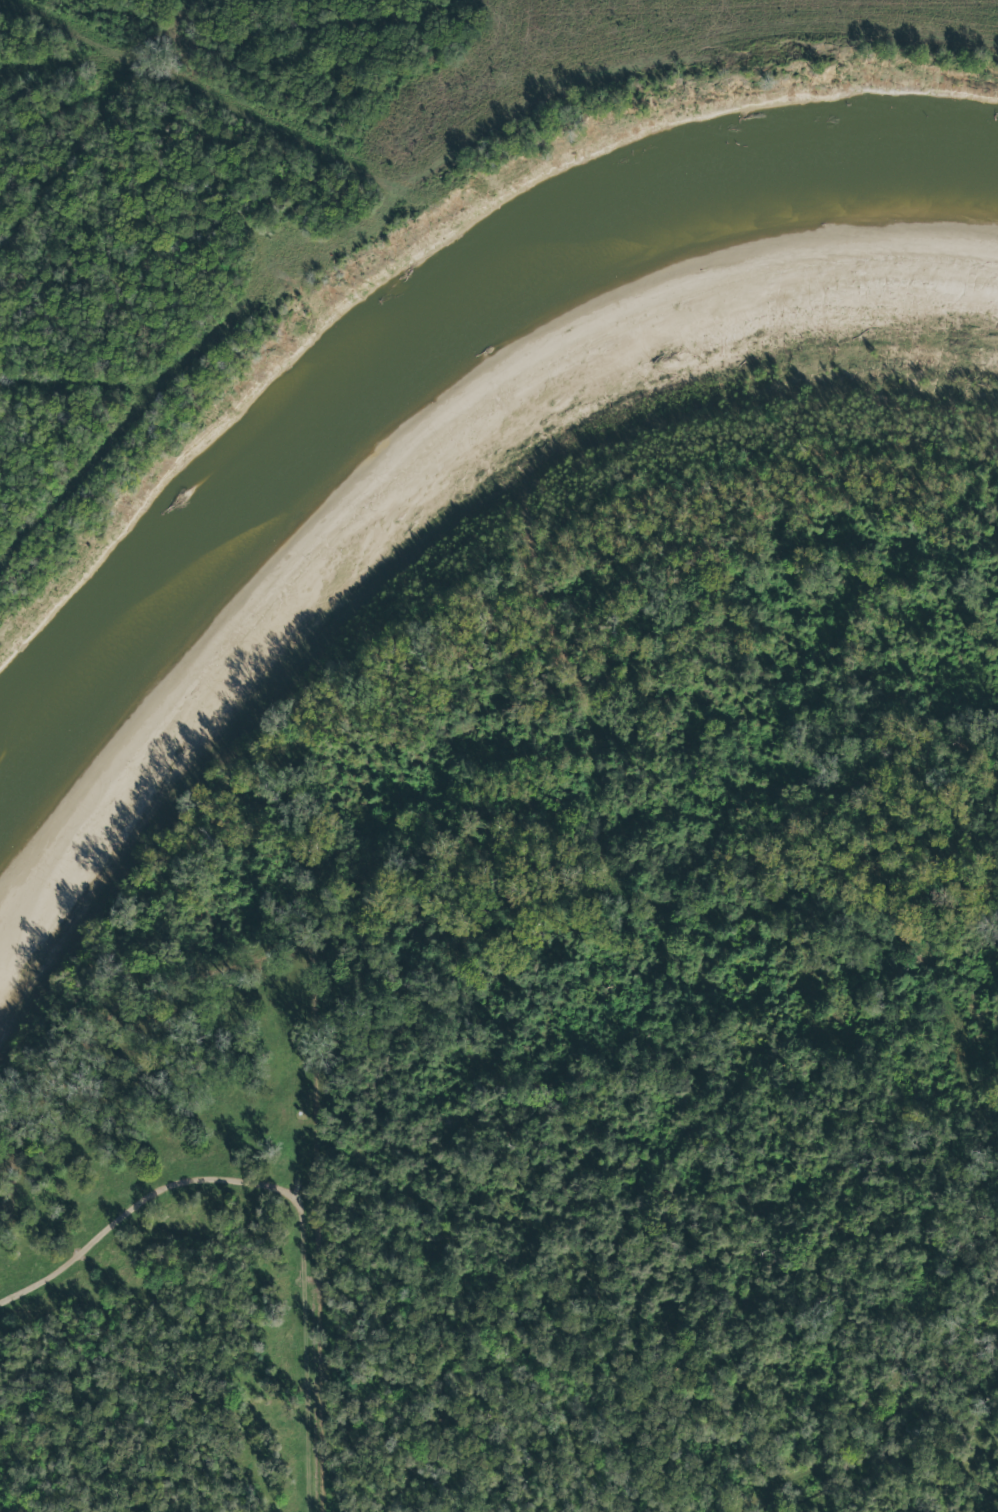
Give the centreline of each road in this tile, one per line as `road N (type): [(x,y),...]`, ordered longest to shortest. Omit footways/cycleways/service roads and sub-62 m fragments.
road 1 (residential): [(997,49),(972,44),(912,58),(696,68),(587,99),(498,150),(465,183),(404,192),(6,0)]
road 2 (residential): [(283,945),(453,901),(546,898),(827,932),(915,966),(978,1024),(997,1056)]
road 3 (residential): [(0,1036),(101,923),(145,888),(205,849),(264,828),(283,945)]
road 4 (residential): [(283,945),(218,977),(86,1020),(51,1053),(32,1099),(0,1140)]

